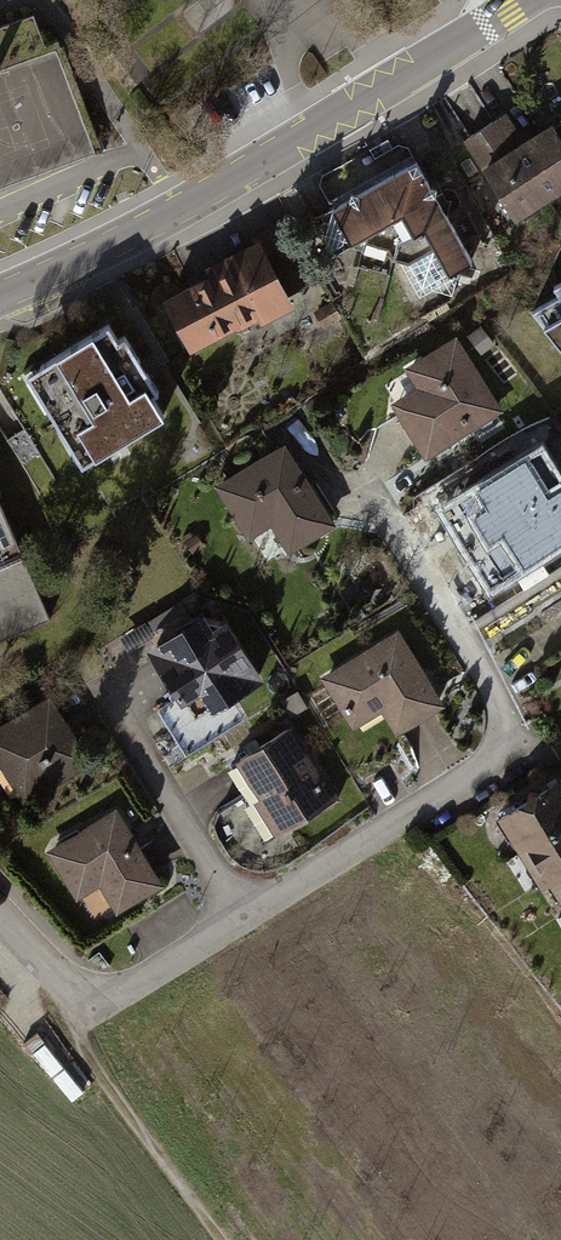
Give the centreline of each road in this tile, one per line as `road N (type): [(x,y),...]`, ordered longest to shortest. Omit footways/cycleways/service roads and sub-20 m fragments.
road 1 (residential): [(371,488),(496,696),(515,754),(243,920)]
road 2 (residential): [(0,297),(180,209),(521,0)]
road 3 (residential): [(243,920),(142,983),(77,1004),(0,914)]
road 4 (track): [(77,1004),(78,1039),(219,1239)]
road 5 (residential): [(243,920),(101,689)]

